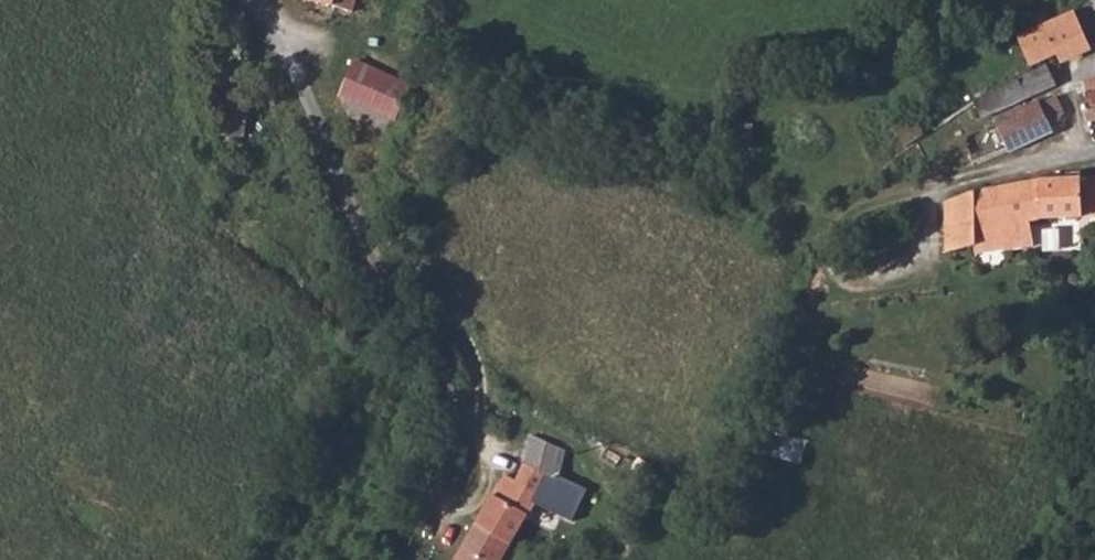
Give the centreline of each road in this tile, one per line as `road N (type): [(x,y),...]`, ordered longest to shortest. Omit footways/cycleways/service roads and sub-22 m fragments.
road 1 (track): [(270,28),(347,198),(431,289),(475,375),(444,527)]
road 2 (unclassified): [(939,196),(1094,163)]

